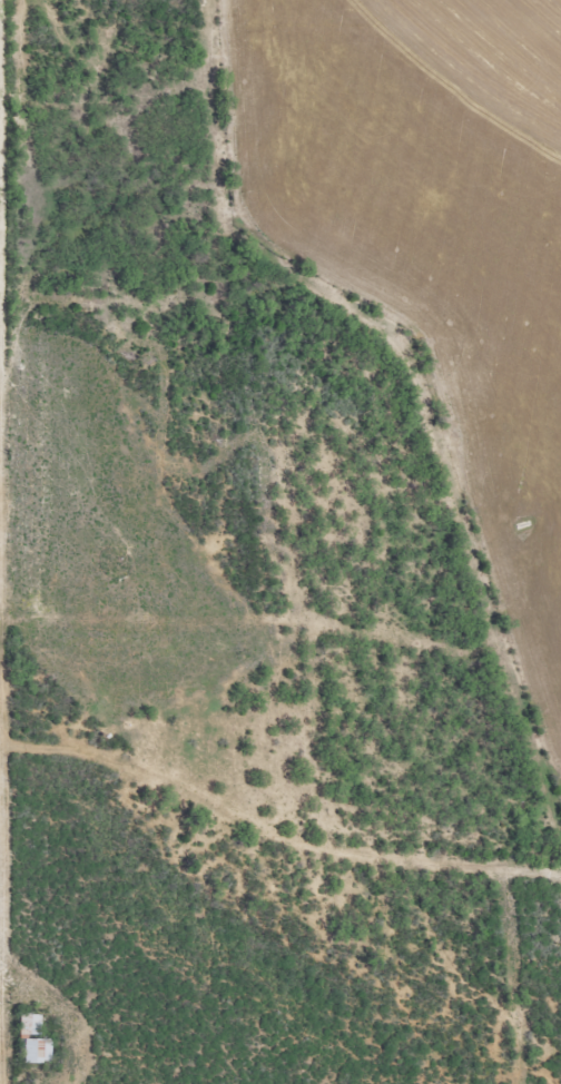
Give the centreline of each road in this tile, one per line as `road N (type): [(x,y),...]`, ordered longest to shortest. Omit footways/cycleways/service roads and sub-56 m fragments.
road 1 (track): [(560,880),(279,851),(183,799),(2,750)]
road 2 (track): [(0,294),(0,805)]
road 3 (track): [(560,35),(335,35),(234,47),(214,0)]

